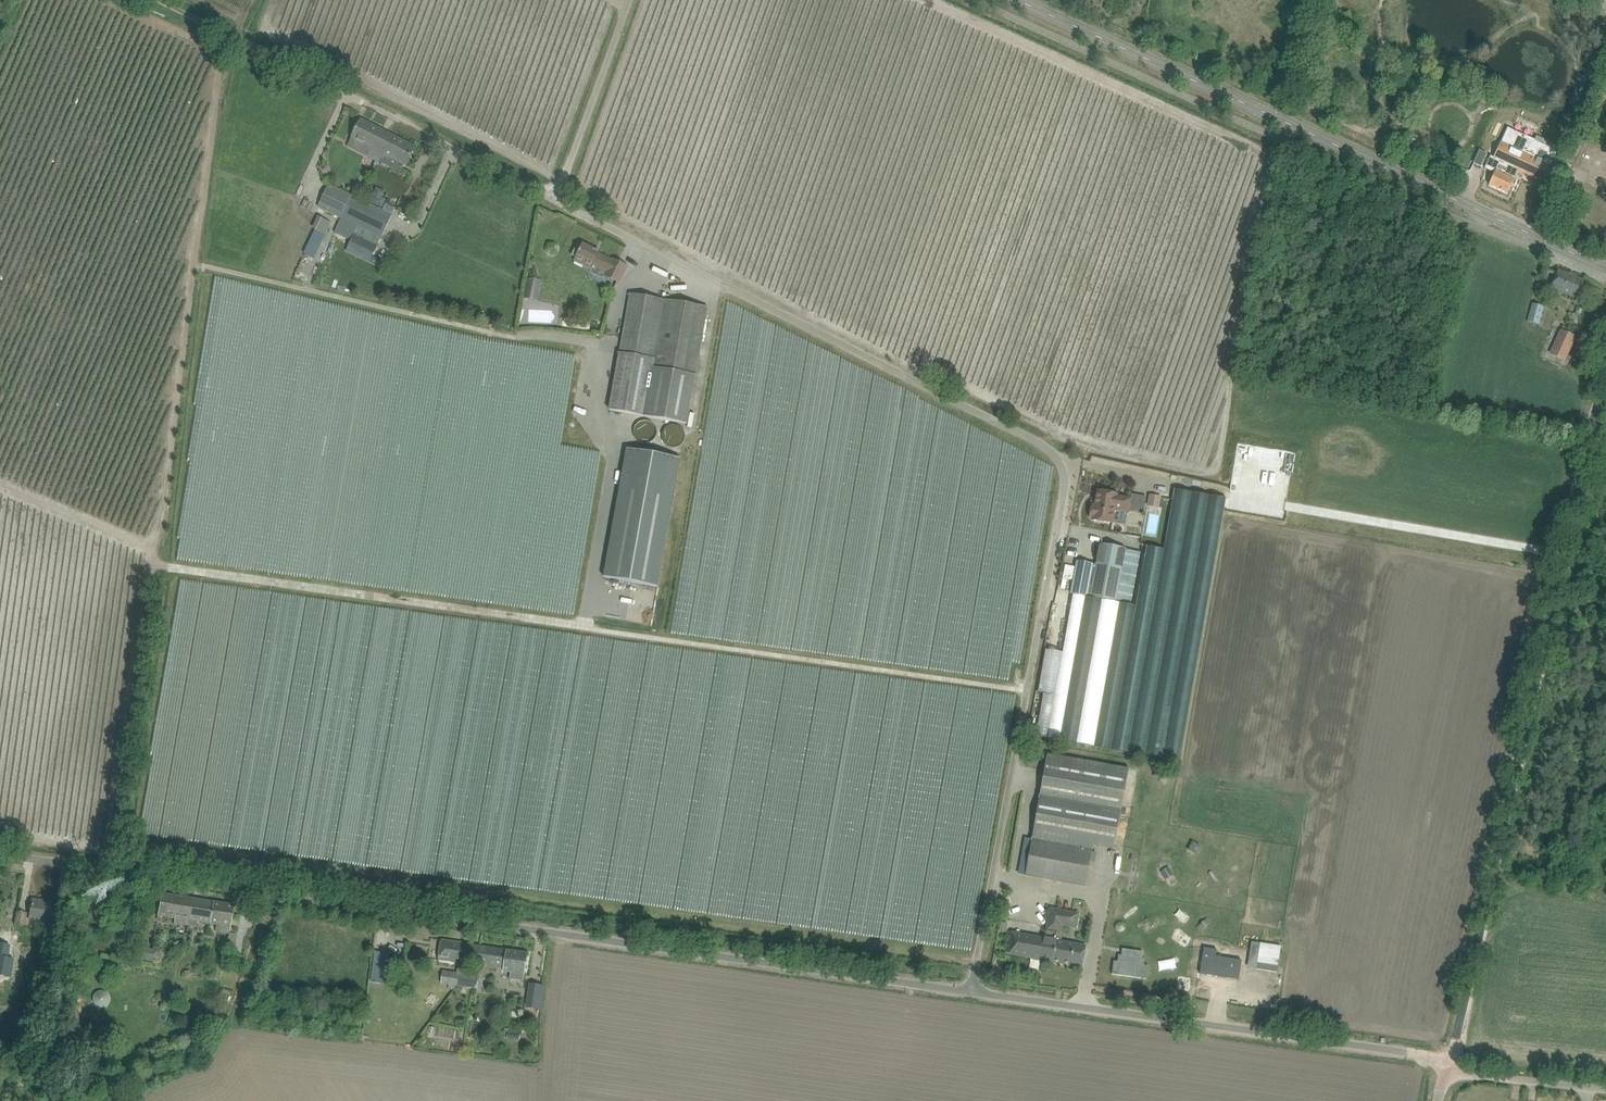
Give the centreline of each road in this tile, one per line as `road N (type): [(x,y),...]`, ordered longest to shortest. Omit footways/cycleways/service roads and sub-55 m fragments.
road 1 (unclassified): [(970,991),(1069,478),(1057,448),(1034,428),(564,198)]
road 2 (unclassified): [(970,991),(0,849)]
road 3 (unclassified): [(1451,1061),(1605,384)]
road 4 (tertiary): [(1605,268),(1010,0)]
road 5 (unclassified): [(1451,1061),(970,991)]
road 6 (unclassified): [(564,198),(367,97)]
road 7 (unclassified): [(564,198),(636,0)]
road 8 (unclassified): [(1605,1081),(1451,1061)]
road 9 (track): [(228,32),(367,97)]

